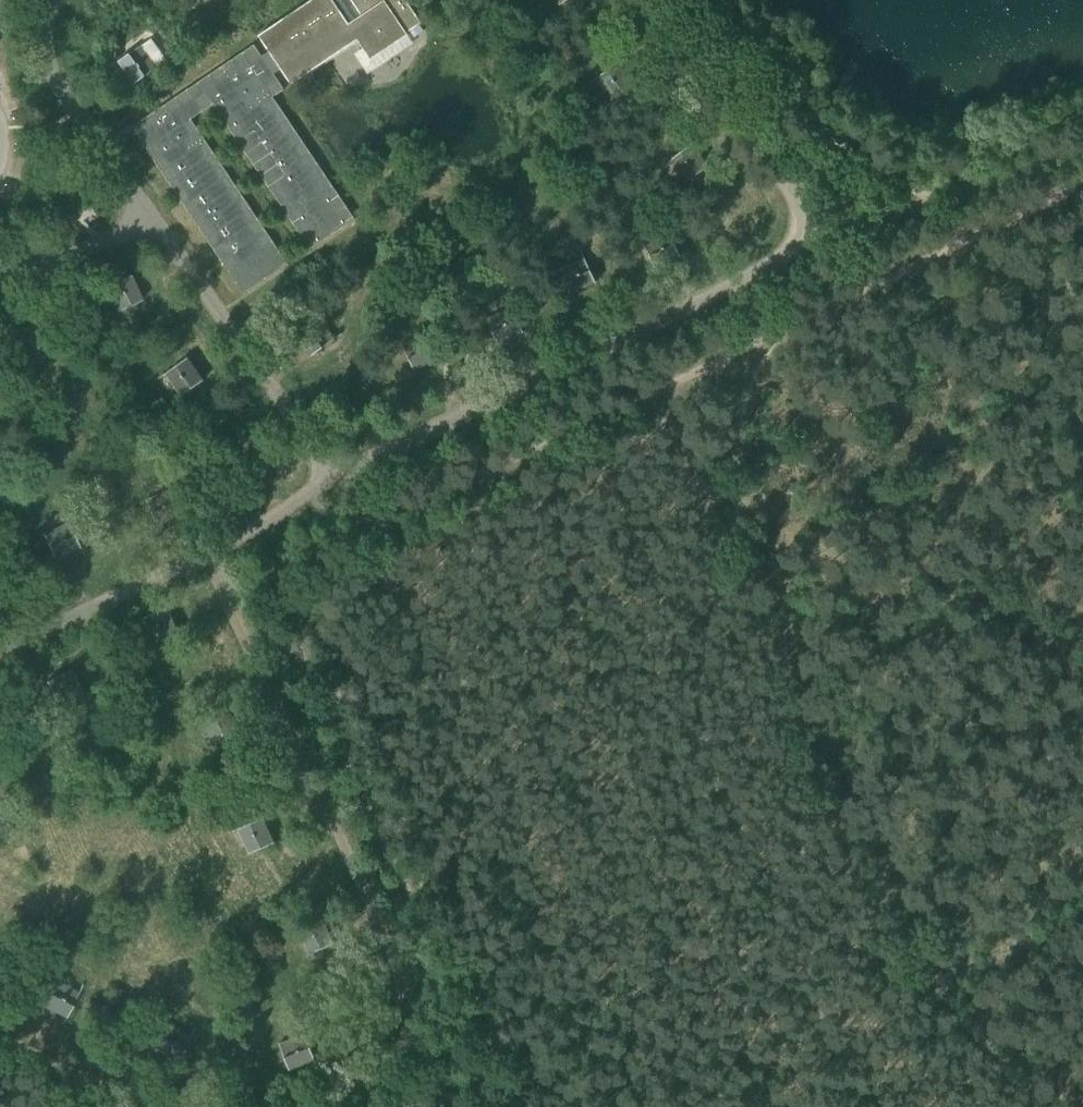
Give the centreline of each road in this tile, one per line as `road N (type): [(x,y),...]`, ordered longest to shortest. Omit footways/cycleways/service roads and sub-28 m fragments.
road 1 (unclassified): [(1082,207),(267,585),(488,1096),(460,1106)]
road 2 (track): [(1044,1106),(925,988),(805,901),(712,792),(693,493),(755,362)]
road 3 (track): [(925,988),(1082,917)]

